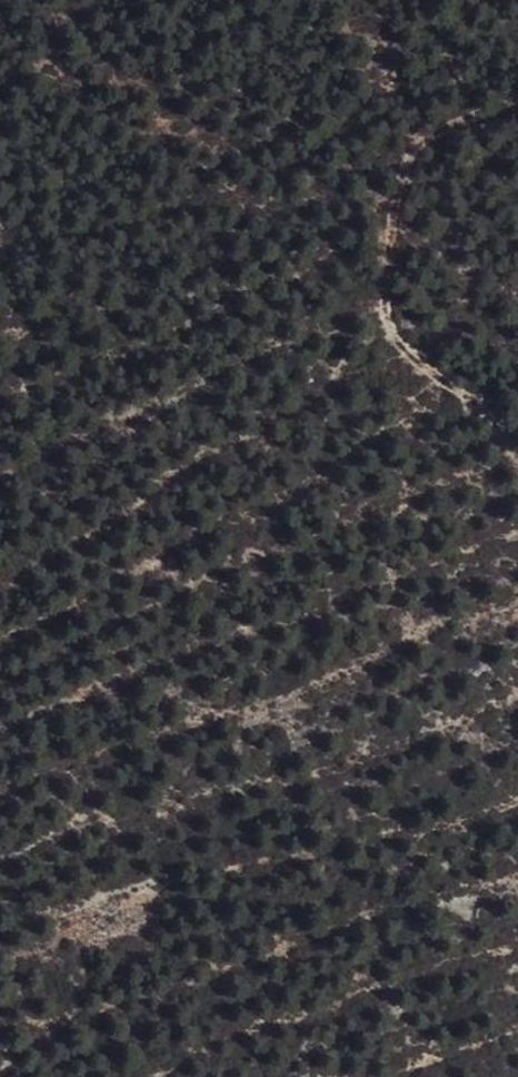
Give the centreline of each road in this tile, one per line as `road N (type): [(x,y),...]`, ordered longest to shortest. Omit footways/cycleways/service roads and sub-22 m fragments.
road 1 (track): [(517,457),(467,393),(408,354),(383,300),(408,156),(517,96)]

